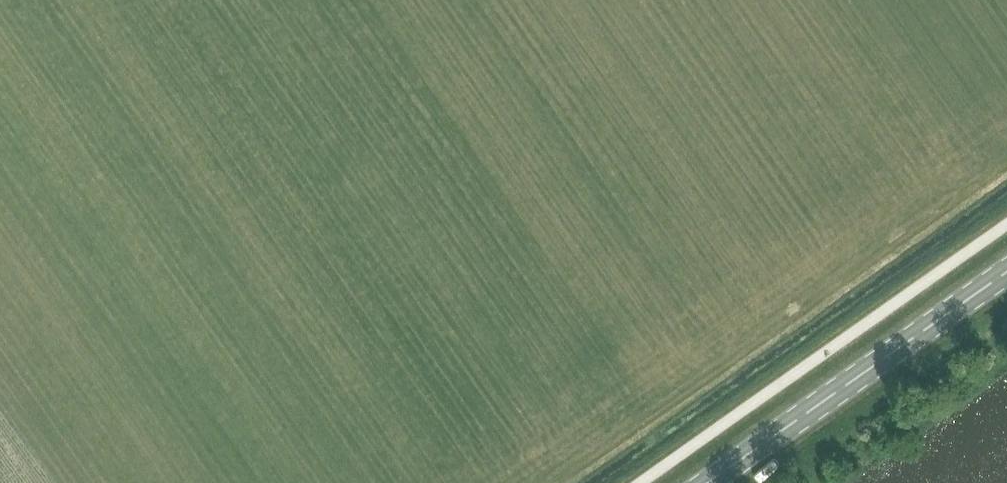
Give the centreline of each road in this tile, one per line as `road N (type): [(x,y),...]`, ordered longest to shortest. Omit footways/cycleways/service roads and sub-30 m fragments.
road 1 (primary): [(708,482),(1006,273)]

